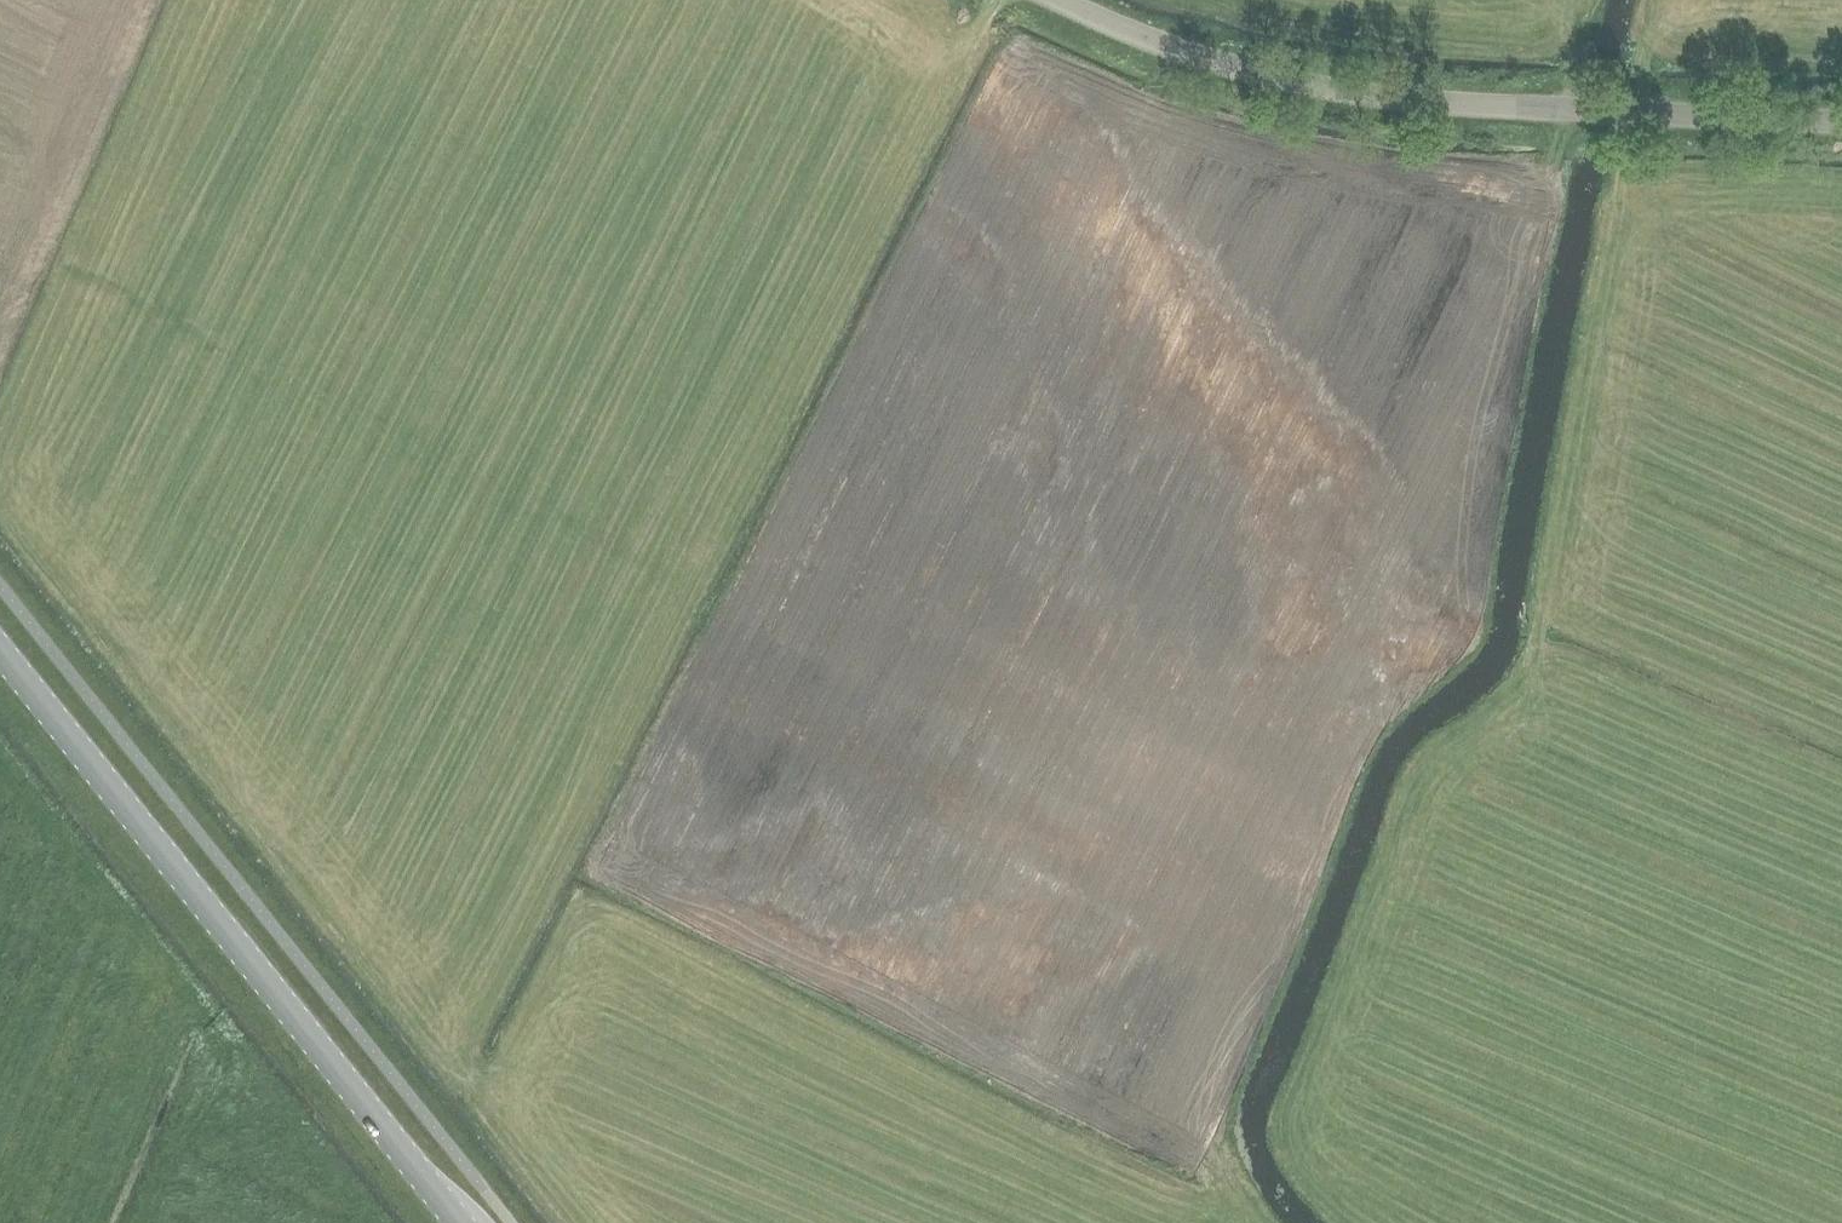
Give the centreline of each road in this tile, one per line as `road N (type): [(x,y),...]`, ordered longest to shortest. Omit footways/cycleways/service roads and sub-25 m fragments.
road 1 (tertiary): [(1841,116),(1442,102),(1223,63),(1059,0)]
road 2 (tertiary): [(457,1222),(0,653)]

